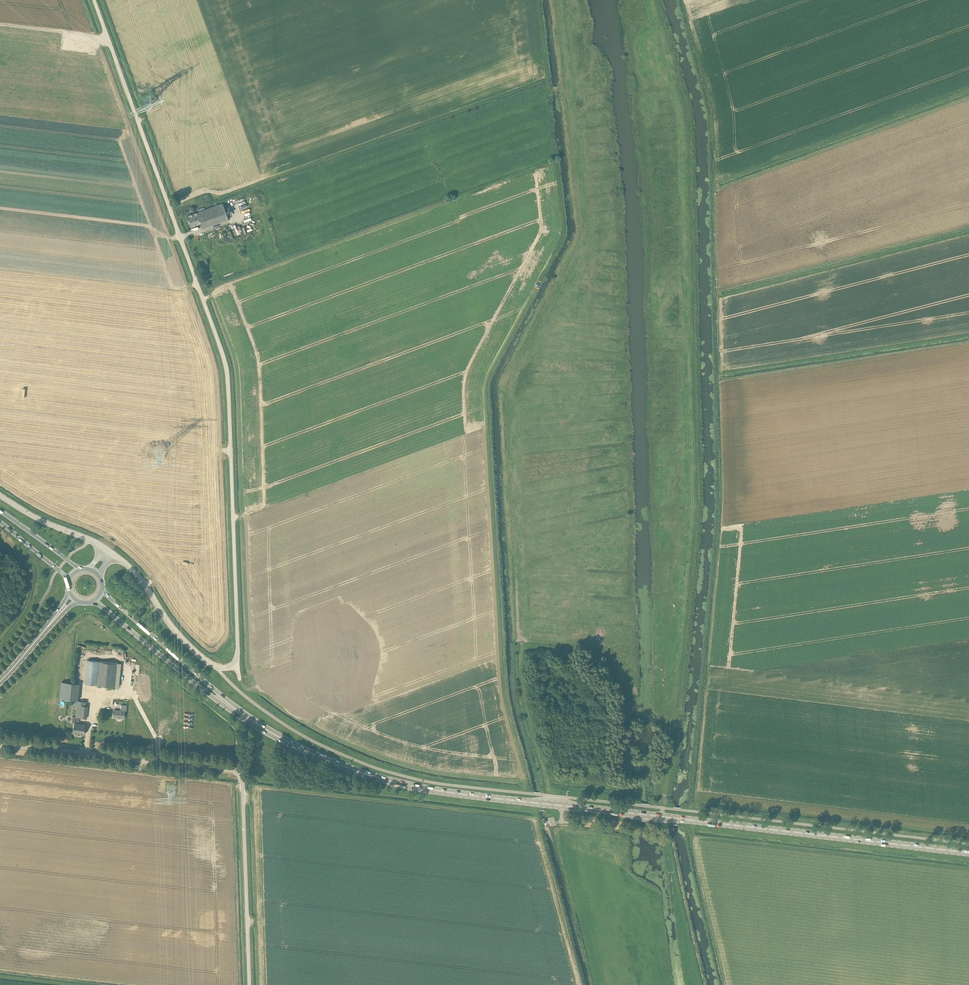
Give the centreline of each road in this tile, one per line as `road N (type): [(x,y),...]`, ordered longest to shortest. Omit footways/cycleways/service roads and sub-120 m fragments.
road 1 (unclassified): [(218,668),(232,667),(238,656),(226,369),(94,0)]
road 2 (primary): [(968,852),(429,790),(299,748)]
road 3 (unclassified): [(250,984),(240,773),(0,744)]
road 4 (primary): [(94,601),(221,704),(299,748)]
road 5 (primary): [(299,748),(218,693),(102,591)]
road 6 (unclassified): [(218,668),(186,644),(109,552)]
road 7 (unclassified): [(109,552),(0,496)]

